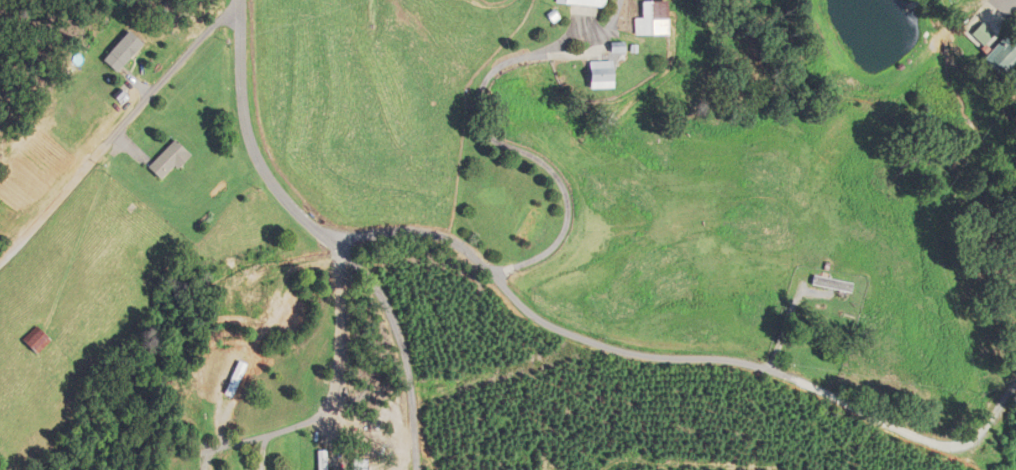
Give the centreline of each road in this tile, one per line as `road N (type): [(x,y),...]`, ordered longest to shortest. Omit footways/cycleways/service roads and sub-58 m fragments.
road 1 (residential): [(419,469),(406,353),(383,294),(301,217),(257,156),(244,89),(243,0)]
road 2 (residential): [(243,3),(0,262)]
road 3 (residential): [(345,255),(349,317),(338,407),(207,455)]

